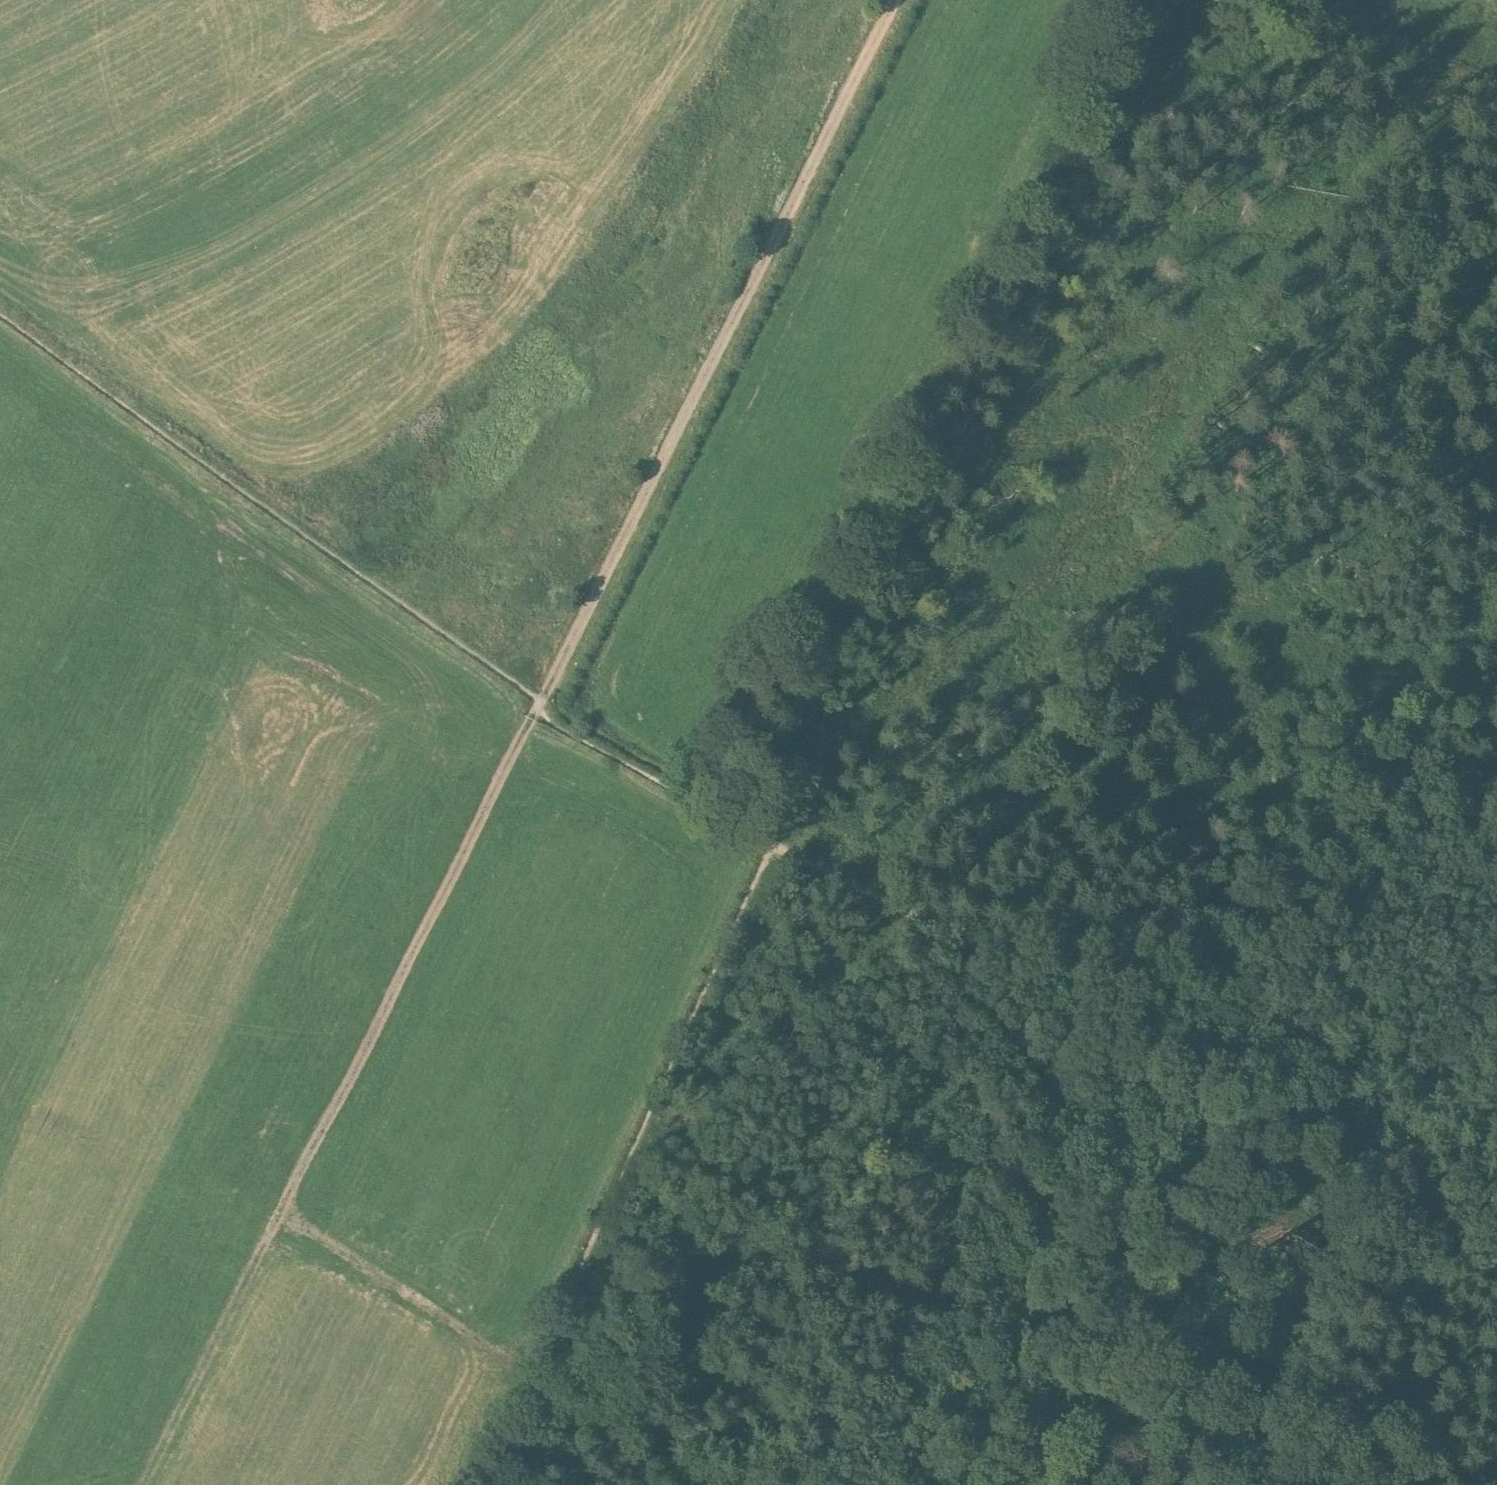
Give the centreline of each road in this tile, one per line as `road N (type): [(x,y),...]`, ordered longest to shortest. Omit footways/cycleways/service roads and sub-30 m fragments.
road 1 (track): [(537,712),(357,1080),(144,1484)]
road 2 (track): [(542,700),(898,0)]
road 3 (track): [(774,842),(553,1337),(557,1385),(706,1484)]
road 4 (track): [(279,1216),(557,1385)]

